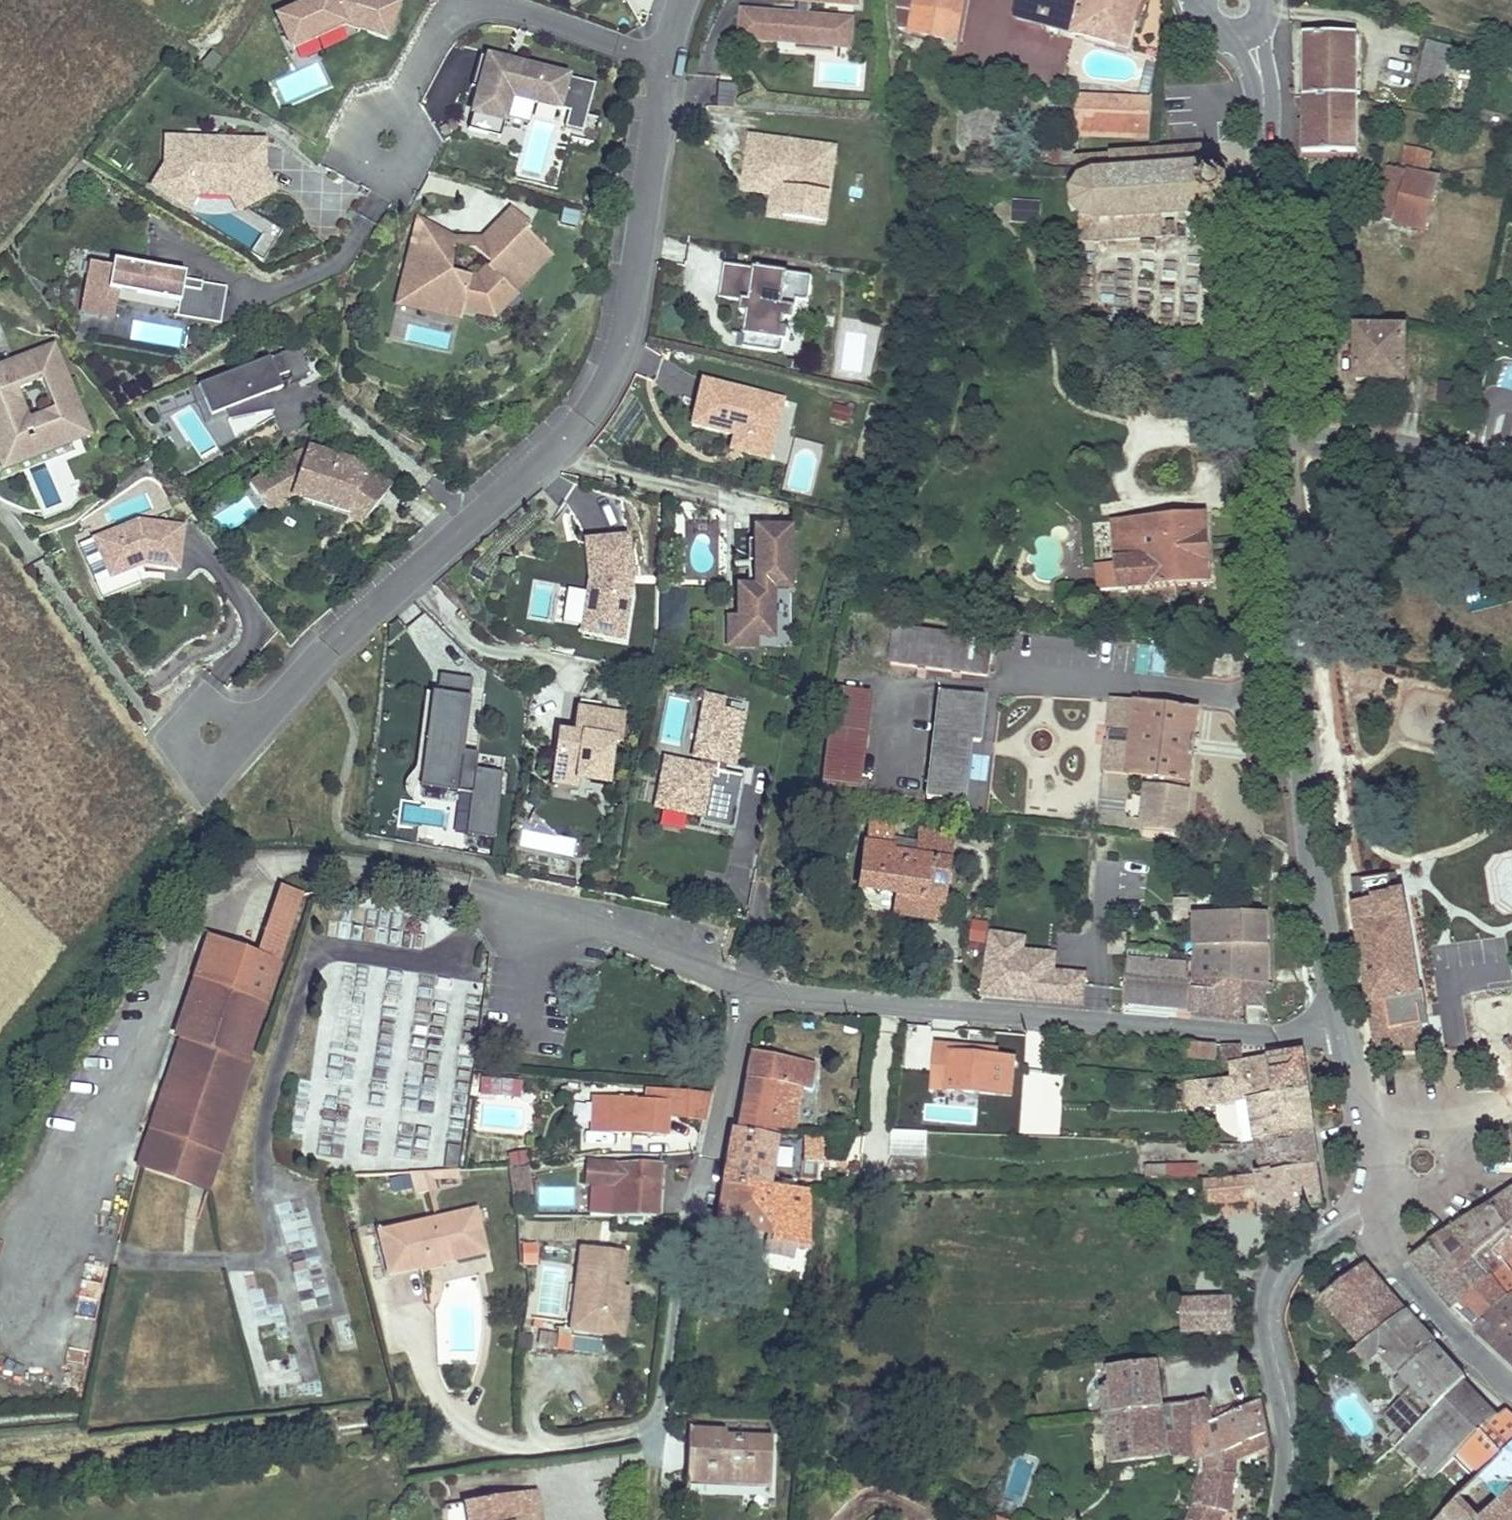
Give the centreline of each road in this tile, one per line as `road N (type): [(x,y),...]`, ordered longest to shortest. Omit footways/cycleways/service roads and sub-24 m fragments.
road 1 (residential): [(659,1414),(700,1198),(752,995),(1272,1037),(1341,1025)]
road 2 (tertiary): [(1341,1025),(1307,751),(1263,103),(1242,31)]
road 3 (residential): [(209,734),(267,704),(558,446),(613,379),(663,61)]
road 4 (residential): [(385,148),(443,24),(470,6),(501,2),(663,61)]
road 5 (tertiary): [(1282,1519),(1291,1435),(1268,1319),(1272,1290),(1284,1264),(1310,1242),(1378,1205)]
road 6 (unclassified): [(1378,1205),(1386,1258),(1511,1389)]
road 7 (residential): [(1365,1121),(1433,1116),(1463,1138),(1465,1158)]

